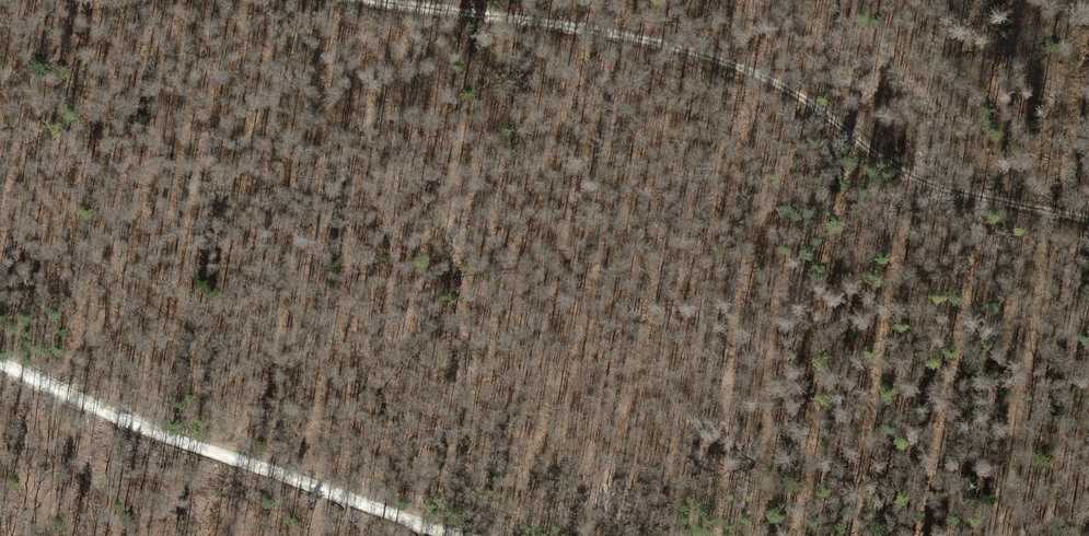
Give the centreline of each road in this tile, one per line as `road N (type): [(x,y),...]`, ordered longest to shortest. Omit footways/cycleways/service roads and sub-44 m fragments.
road 1 (track): [(380,0),(676,43),(791,93),(904,174),(949,194),(1045,212)]
road 2 (tertiary): [(452,535),(133,424),(0,362)]
road 3 (track): [(1021,406),(1045,212)]

